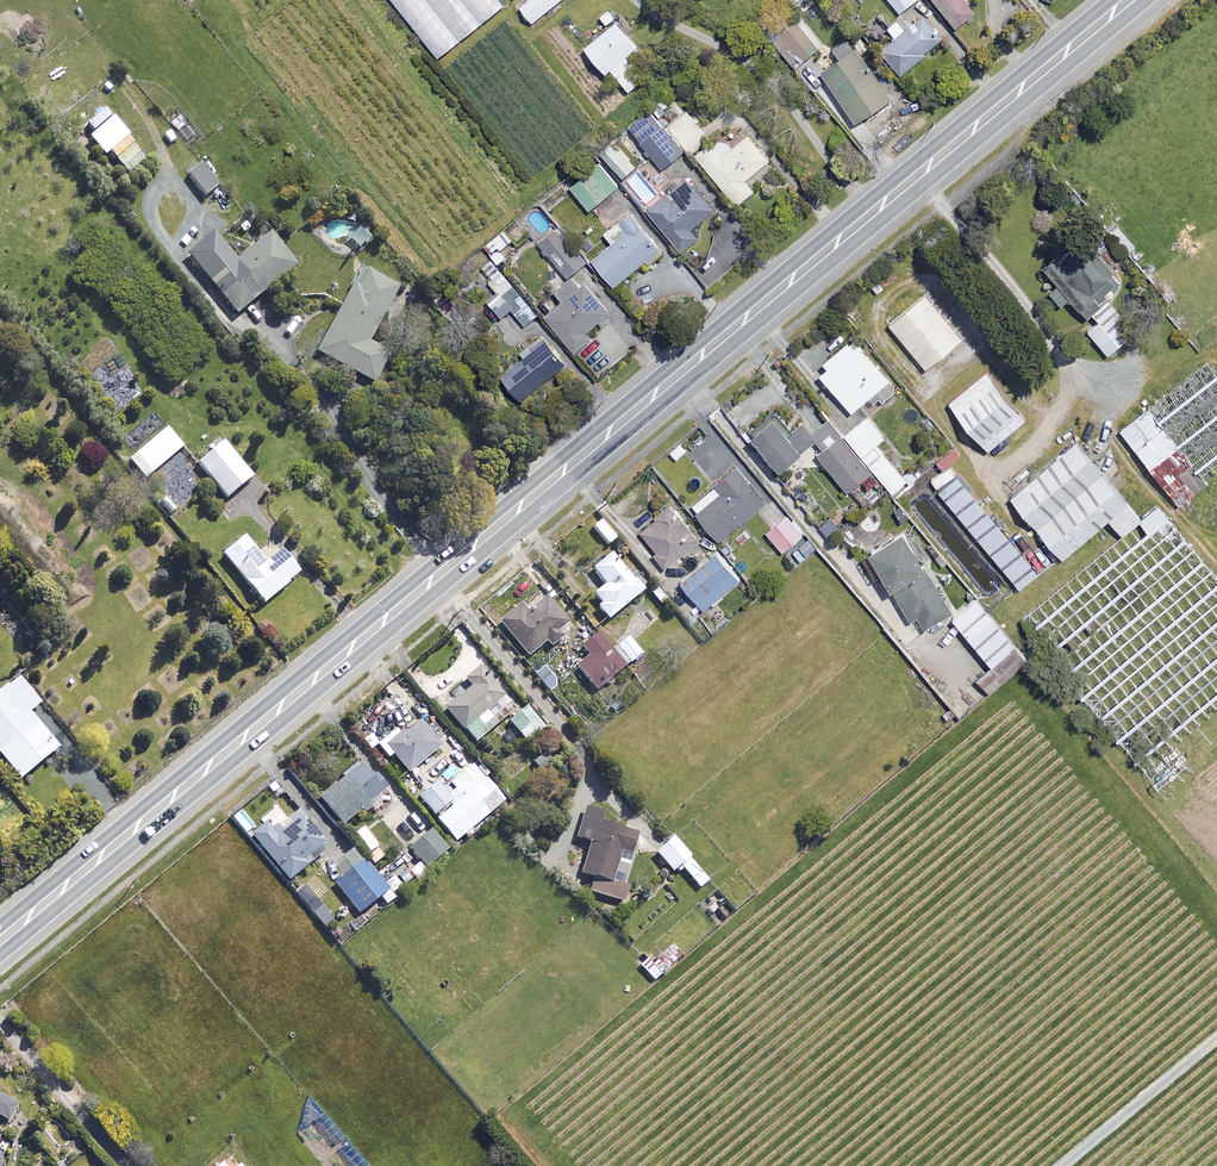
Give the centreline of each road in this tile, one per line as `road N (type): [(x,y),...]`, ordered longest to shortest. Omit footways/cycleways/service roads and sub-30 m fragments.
road 1 (primary): [(1129,0),(0,941)]

